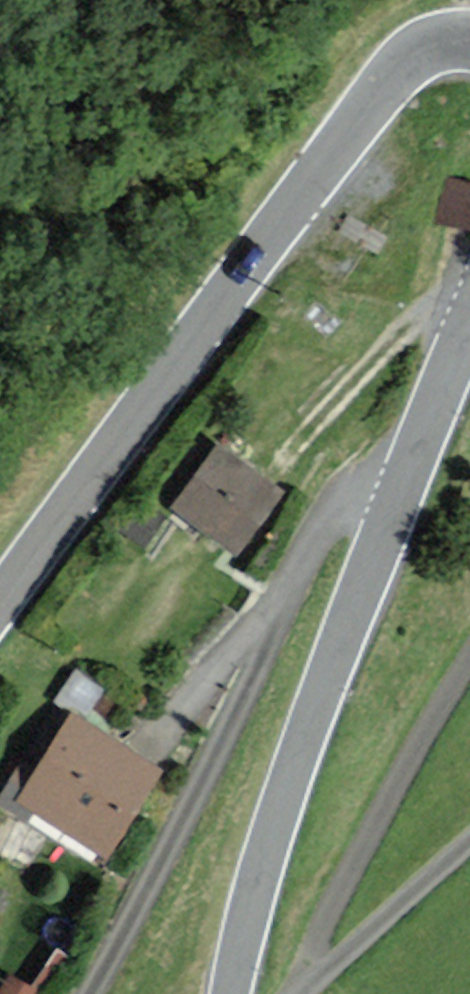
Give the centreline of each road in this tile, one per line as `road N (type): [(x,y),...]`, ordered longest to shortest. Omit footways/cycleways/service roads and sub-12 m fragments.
road 1 (tertiary): [(469,40),(425,43),(392,70),(0,604)]
road 2 (residential): [(88,993),(180,834),(302,553),(331,514),(359,501),(395,512)]
road 3 (tertiary): [(234,993),(258,875),(395,512)]
road 4 (track): [(281,464),(438,298),(469,308)]
road 5 (residential): [(469,843),(307,993)]
road 6 (tertiary): [(395,512),(469,326)]

